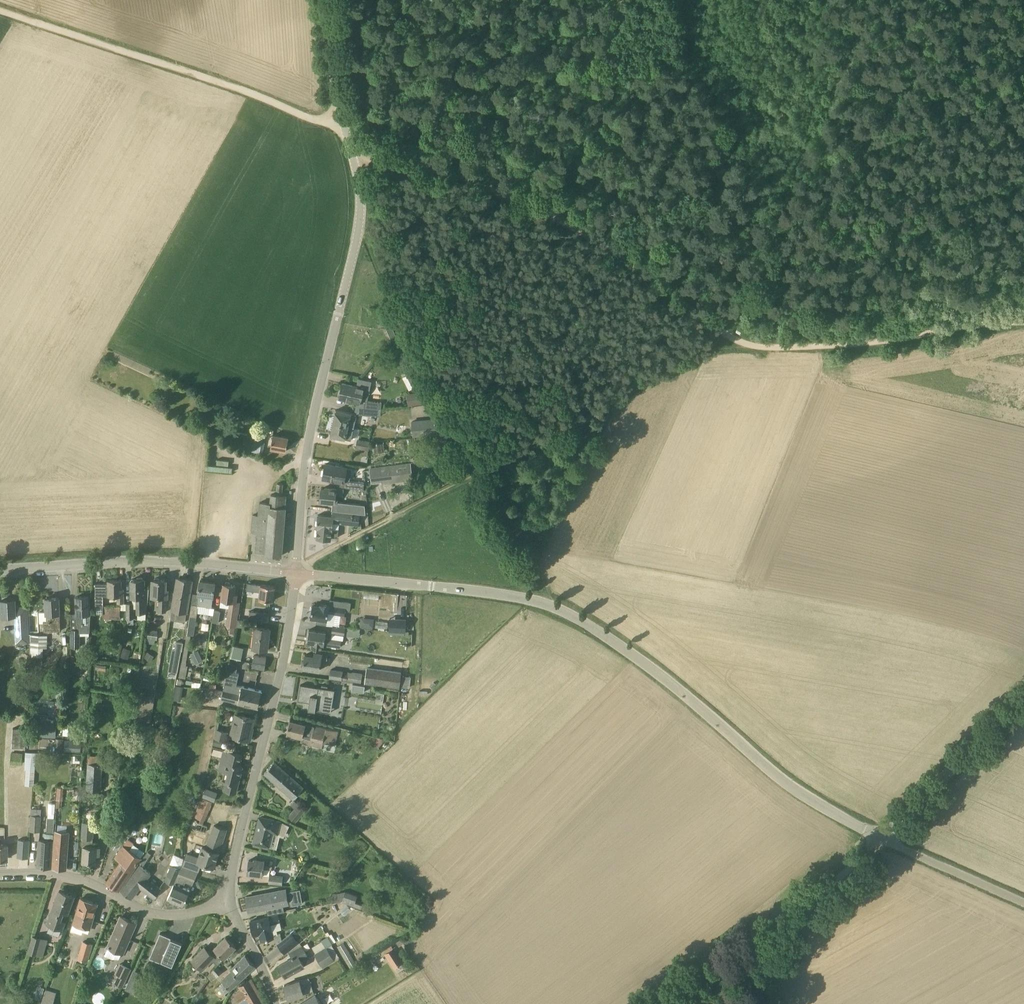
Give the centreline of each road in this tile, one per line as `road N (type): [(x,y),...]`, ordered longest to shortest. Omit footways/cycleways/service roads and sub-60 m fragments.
road 1 (tertiary): [(881,839),(789,785),(659,674),(552,607),(492,593),(296,574)]
road 2 (unclassified): [(296,574),(305,462),(361,212),(331,0)]
road 3 (track): [(755,349),(534,209),(352,149)]
road 4 (track): [(347,130),(0,6)]
road 5 (unclassified): [(223,905),(296,574)]
road 6 (track): [(476,474),(667,365),(704,351),(755,349)]
road 7 (tertiary): [(0,570),(143,563),(296,574)]
road 8 (track): [(755,349),(841,347),(1023,322)]
road 9 (unclassified): [(223,905),(146,913),(68,877),(0,873)]
road 10 (track): [(881,839),(713,998)]
road 11 (track): [(296,574),(476,474)]
road 12 (tertiary): [(881,839),(1023,697)]
road 13 (unclassified): [(1023,903),(881,839)]

